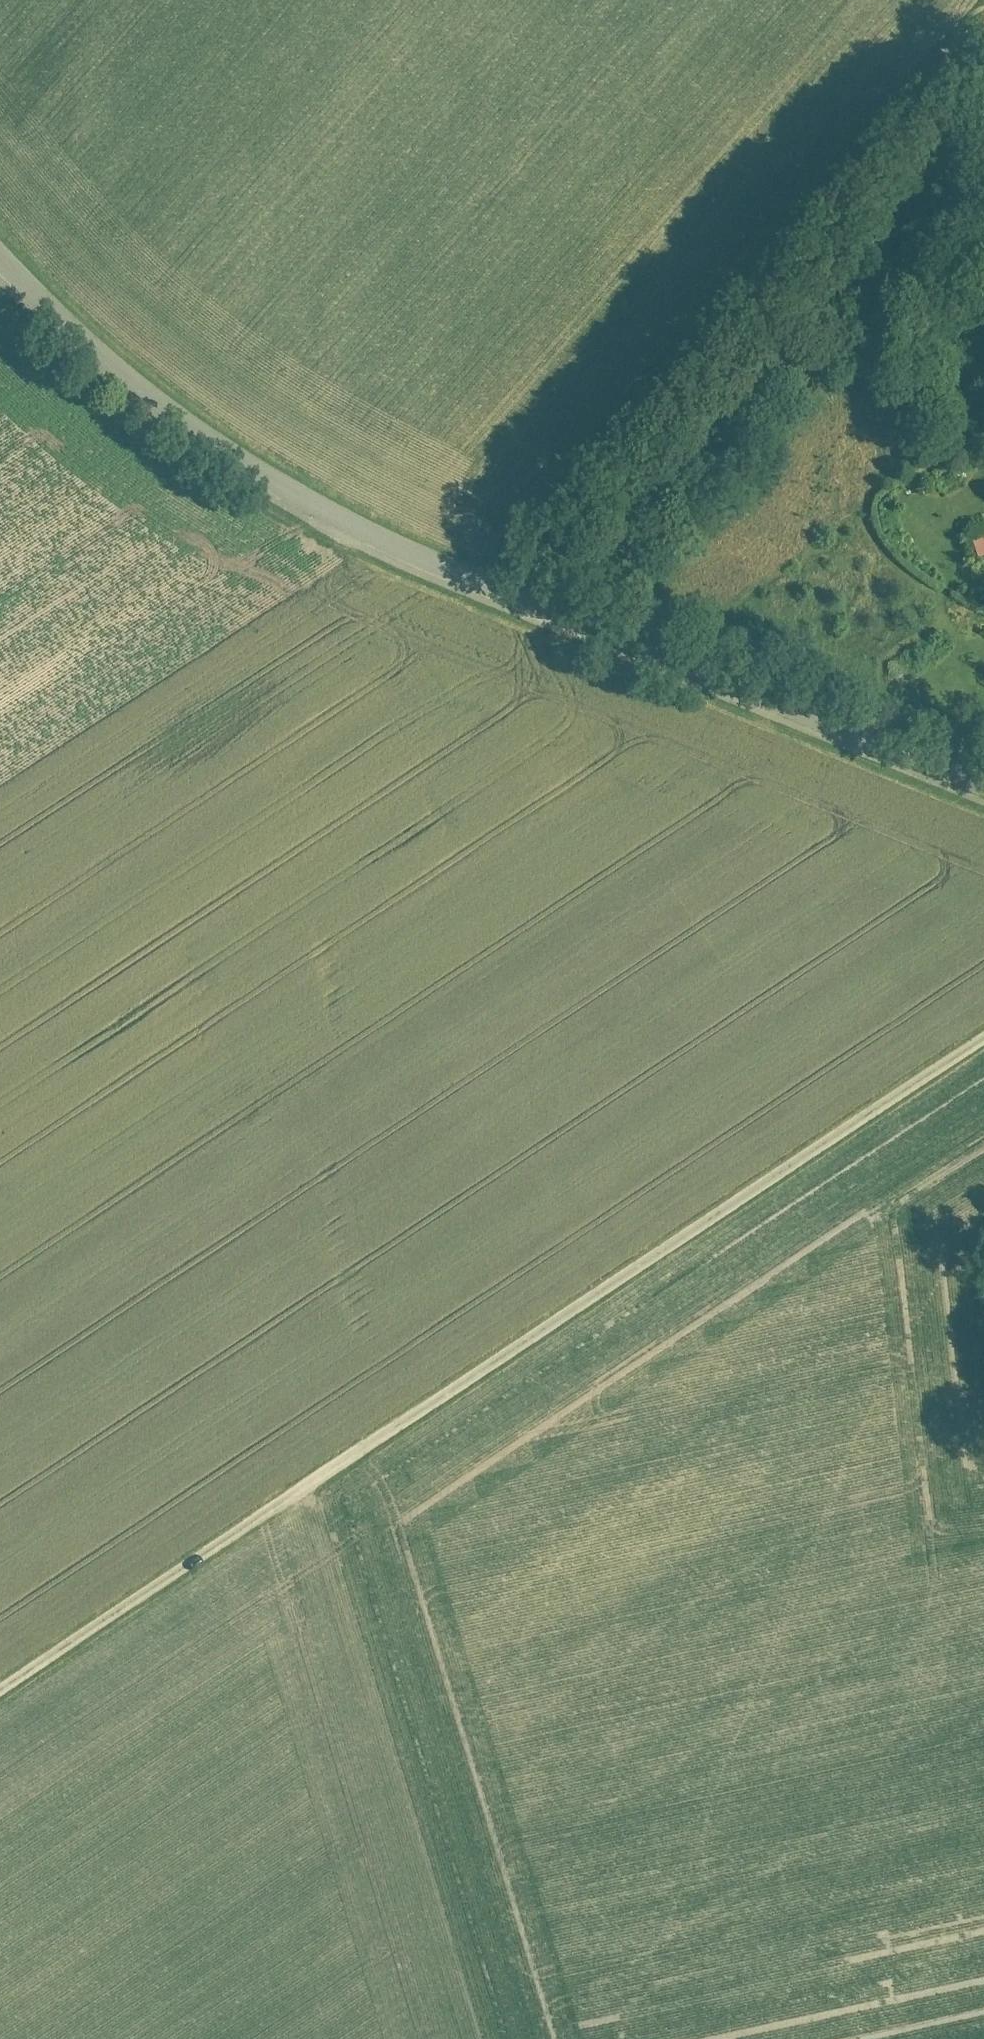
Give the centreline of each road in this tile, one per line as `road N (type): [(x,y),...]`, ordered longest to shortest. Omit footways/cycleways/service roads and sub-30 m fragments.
road 1 (tertiary): [(983,787),(477,583),(336,516),(183,416),(0,255)]

